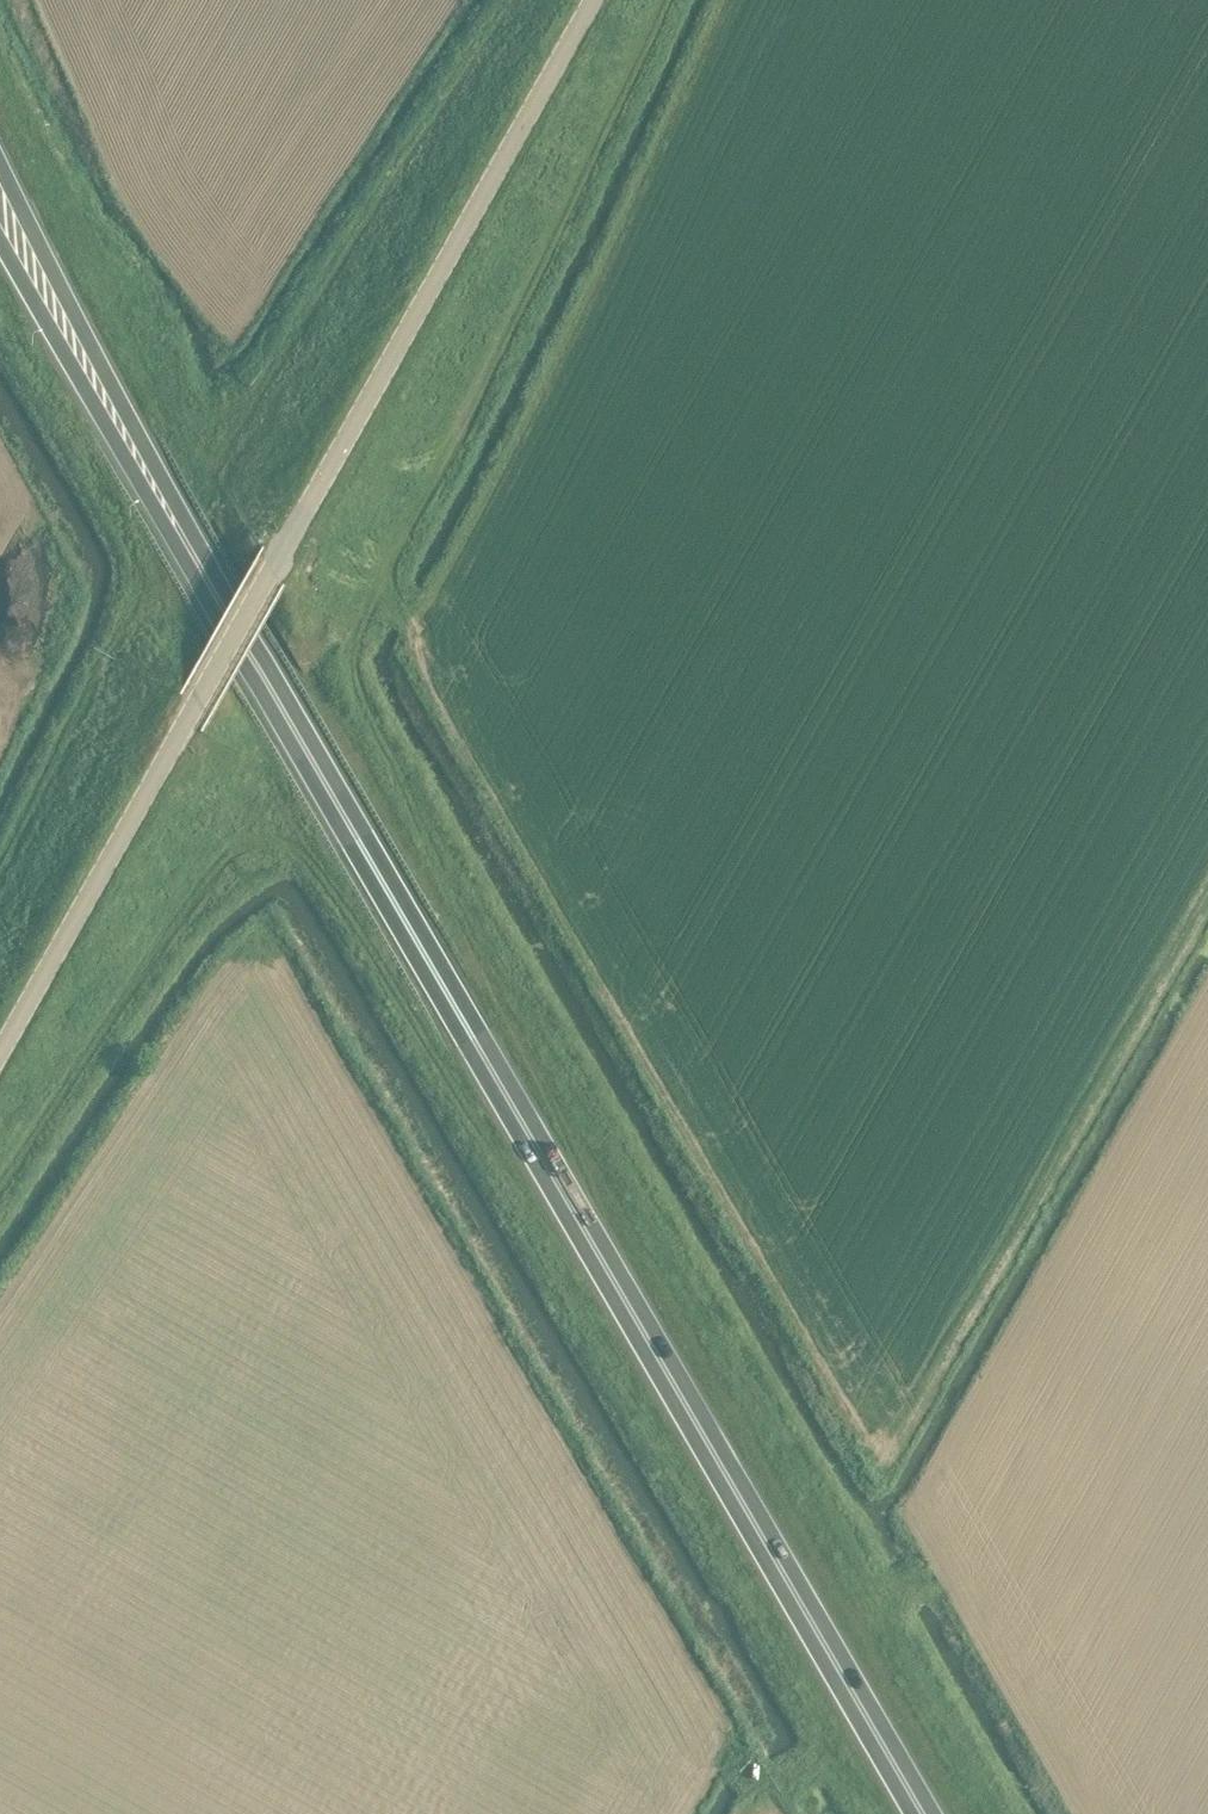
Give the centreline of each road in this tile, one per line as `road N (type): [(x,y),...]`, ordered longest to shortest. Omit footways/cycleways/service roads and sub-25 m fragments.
road 1 (trunk): [(921,1813),(260,669)]
road 2 (unclassified): [(0,1044),(587,0)]
road 3 (trunk): [(260,669),(0,162)]
road 4 (trunk): [(0,240),(180,553),(260,669)]

